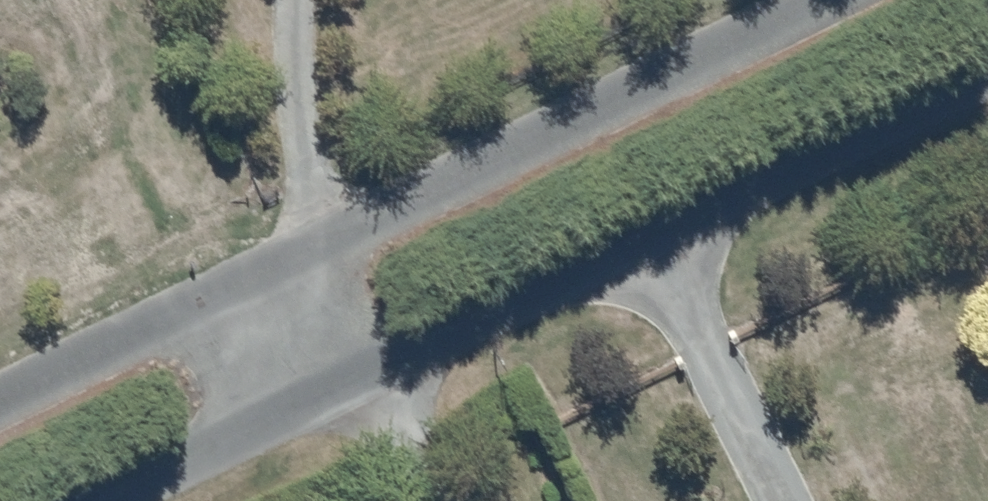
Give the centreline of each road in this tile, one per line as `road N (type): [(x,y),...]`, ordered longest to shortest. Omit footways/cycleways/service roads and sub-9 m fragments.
road 1 (residential): [(987,71),(81,500)]
road 2 (residential): [(0,413),(834,0)]

